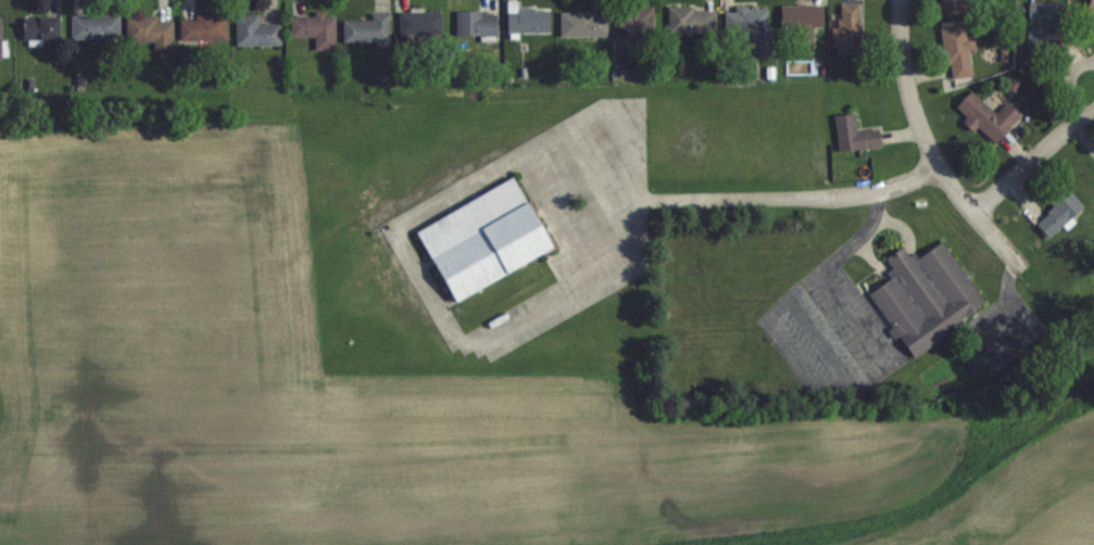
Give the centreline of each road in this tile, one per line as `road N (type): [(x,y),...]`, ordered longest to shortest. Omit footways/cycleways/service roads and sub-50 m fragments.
road 1 (residential): [(902,0),(908,81),(935,156),(1022,268)]
road 2 (residential): [(976,210),(1083,117)]

